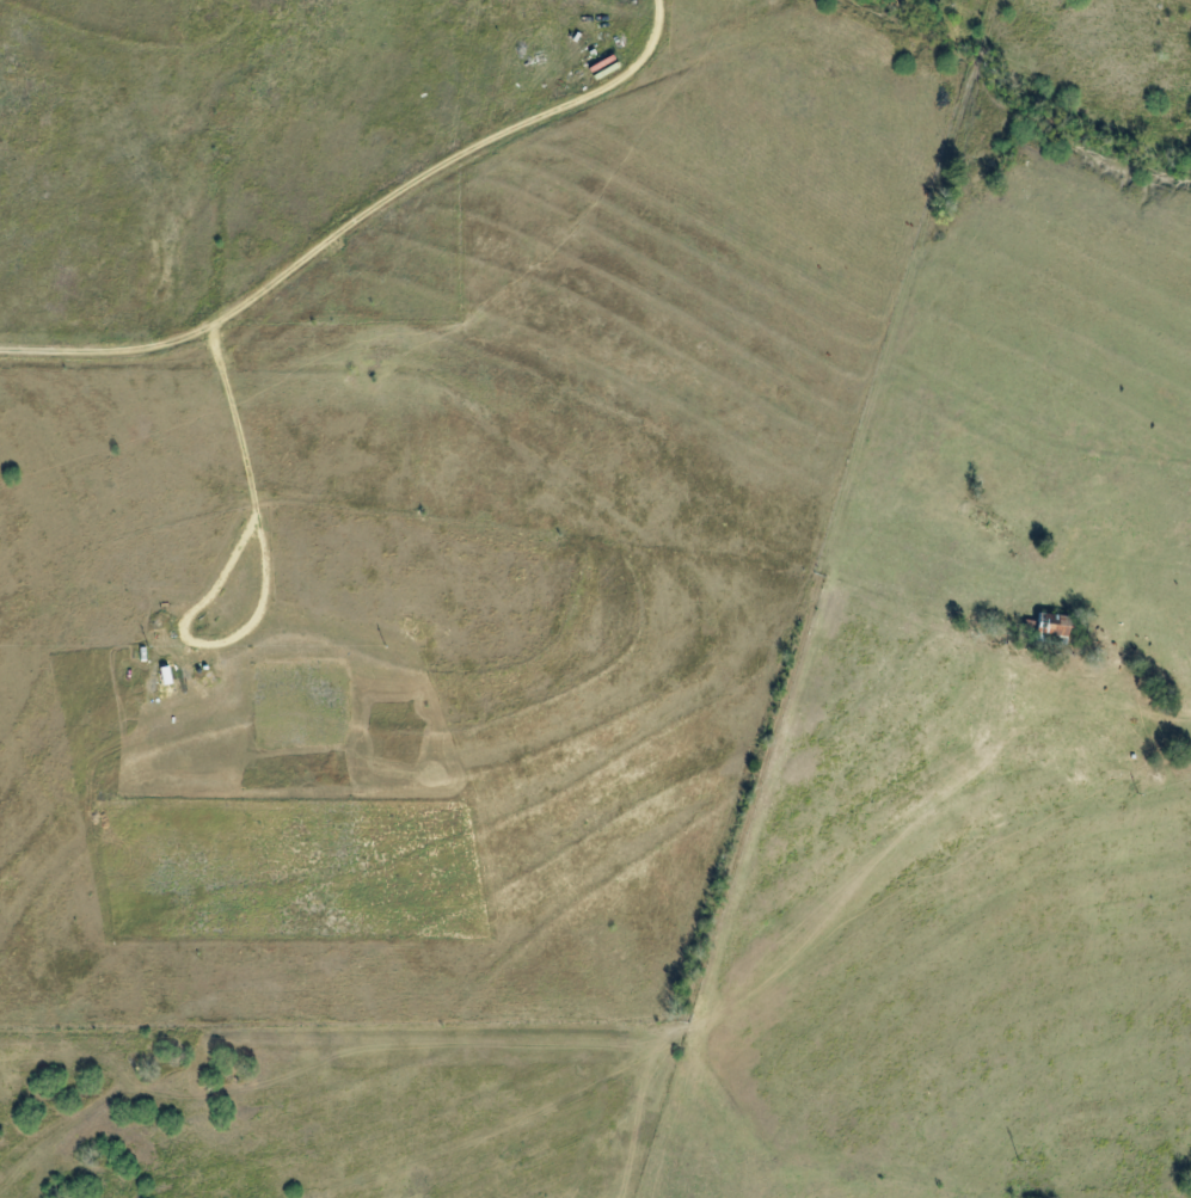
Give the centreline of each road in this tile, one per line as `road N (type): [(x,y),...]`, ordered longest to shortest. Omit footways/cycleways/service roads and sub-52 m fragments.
road 1 (residential): [(621,1197),(692,1073),(743,833),(814,656),(837,639),(1190,715)]
road 2 (residential): [(0,332),(179,332),(699,69),(781,0)]

